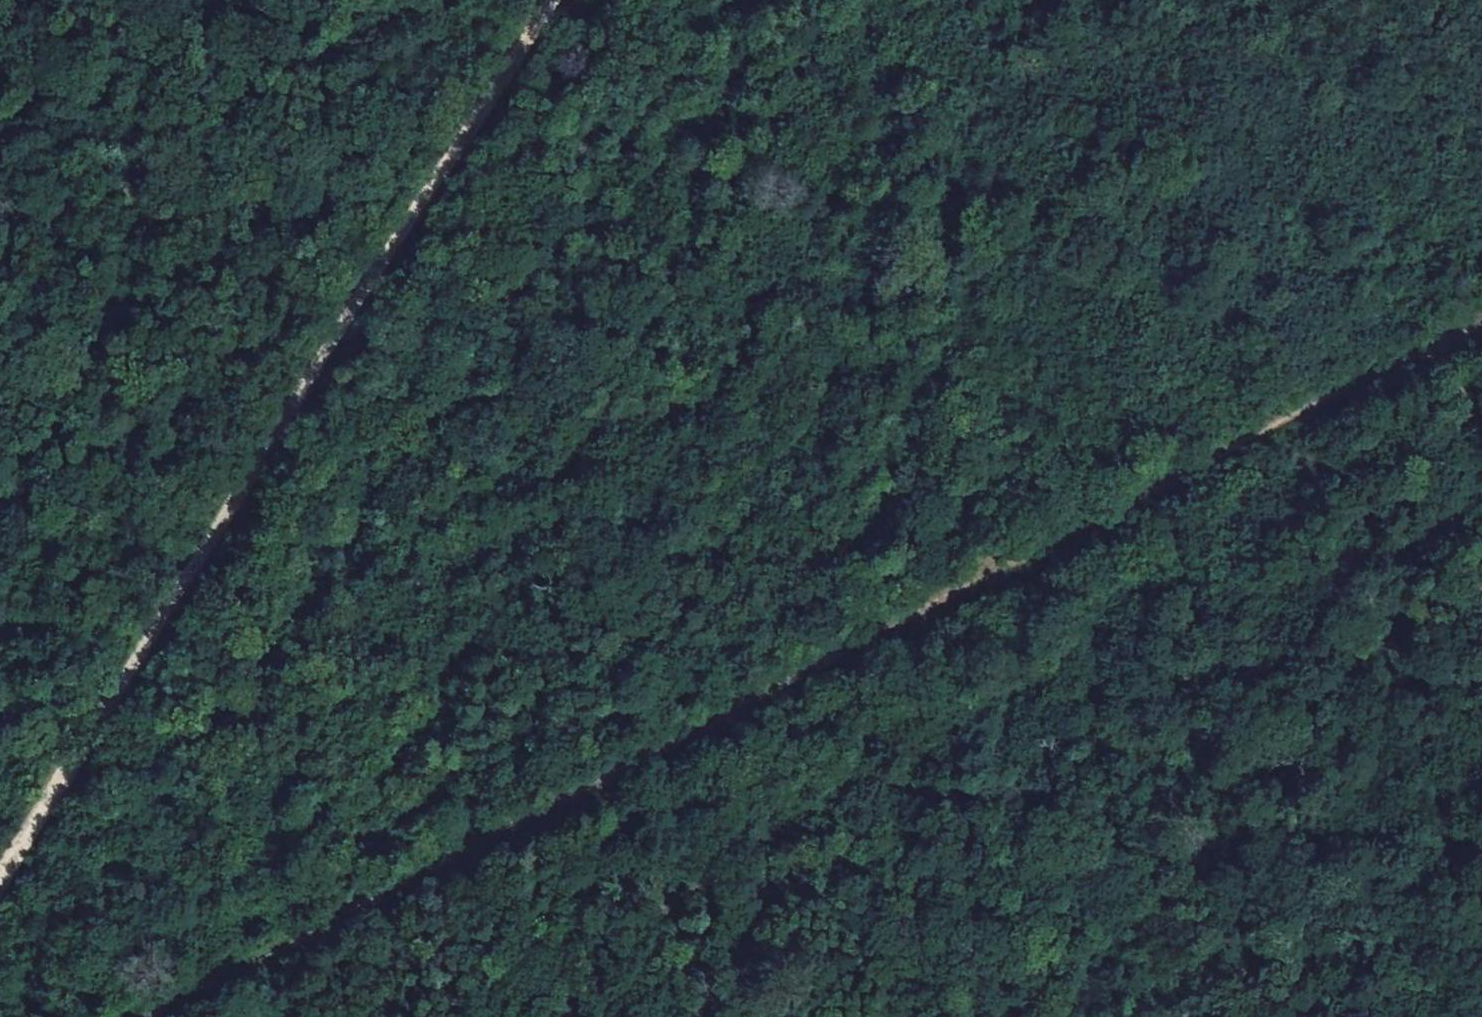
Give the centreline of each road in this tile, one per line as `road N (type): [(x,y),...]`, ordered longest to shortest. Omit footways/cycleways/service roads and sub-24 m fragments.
road 1 (track): [(555,0),(0,880)]

